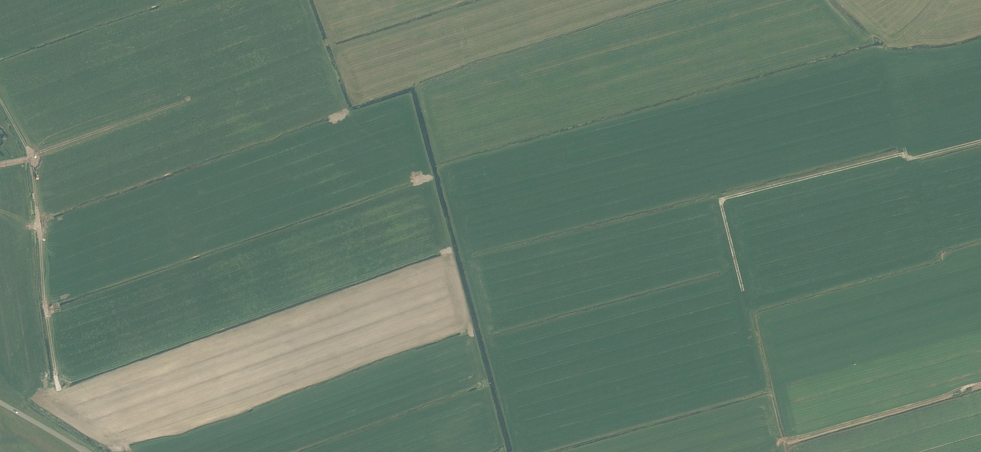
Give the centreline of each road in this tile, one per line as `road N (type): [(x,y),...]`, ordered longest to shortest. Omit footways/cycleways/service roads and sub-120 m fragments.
road 1 (track): [(0,100),(31,158),(57,383),(48,391),(69,416),(130,451)]

